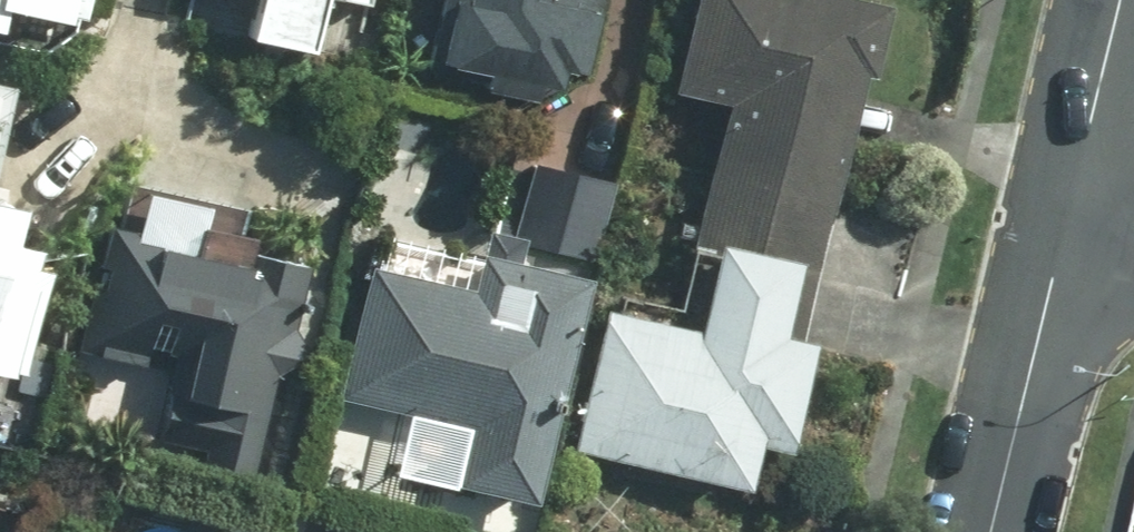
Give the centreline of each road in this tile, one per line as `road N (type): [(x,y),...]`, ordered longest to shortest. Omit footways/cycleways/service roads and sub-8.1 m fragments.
road 1 (tertiary): [(1059,270),(994,531)]
road 2 (tertiary): [(1125,0),(1090,147)]
road 3 (tertiary): [(1090,147),(1059,270)]

